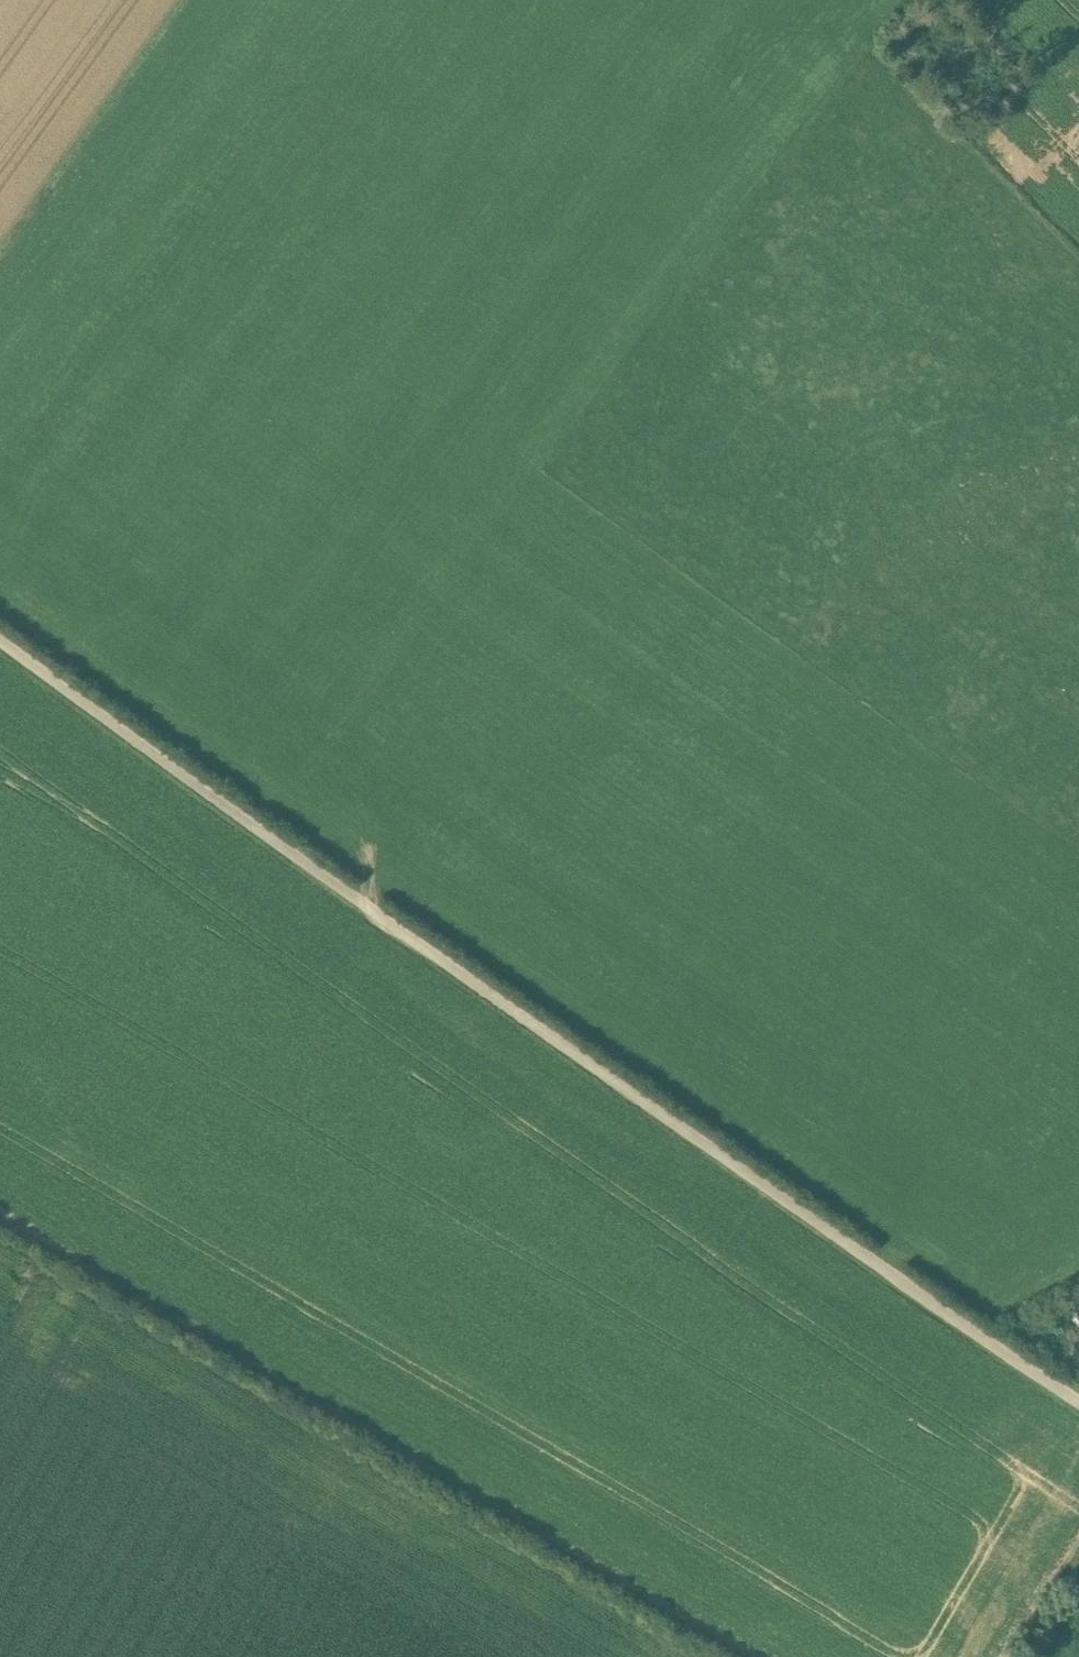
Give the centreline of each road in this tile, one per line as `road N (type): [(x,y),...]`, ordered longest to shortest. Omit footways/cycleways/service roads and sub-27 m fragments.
road 1 (unclassified): [(0,641),(1078,1402)]

